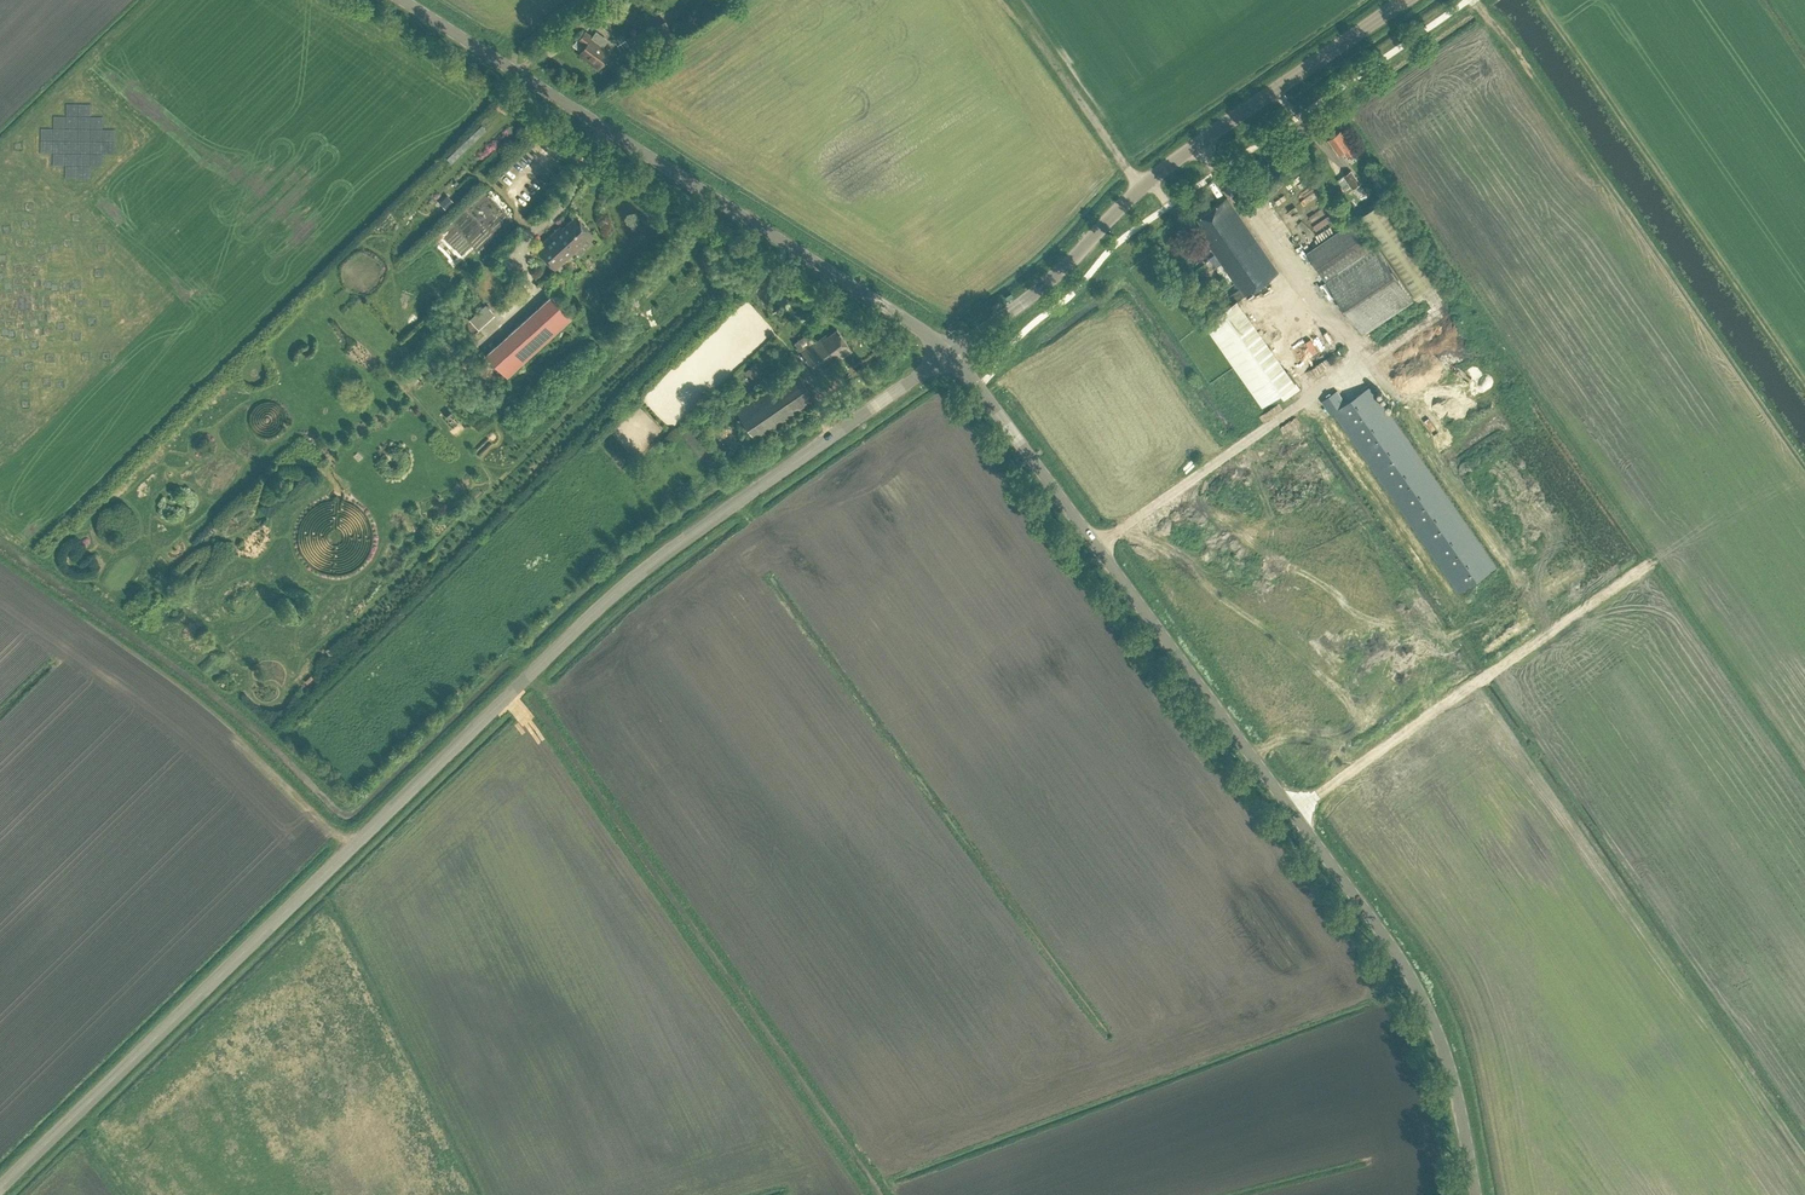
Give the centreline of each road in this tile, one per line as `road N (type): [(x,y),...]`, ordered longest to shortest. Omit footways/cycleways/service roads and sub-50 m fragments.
road 1 (tertiary): [(0,1185),(637,575),(952,354)]
road 2 (tertiary): [(1475,1194),(1452,1072),(1398,954),(952,354)]
road 3 (tertiary): [(952,354),(403,0)]
road 4 (tertiary): [(952,354),(1058,273),(1161,170),(1405,0)]
road 5 (track): [(1804,463),(1474,0)]
road 6 (track): [(1804,380),(1542,0)]

